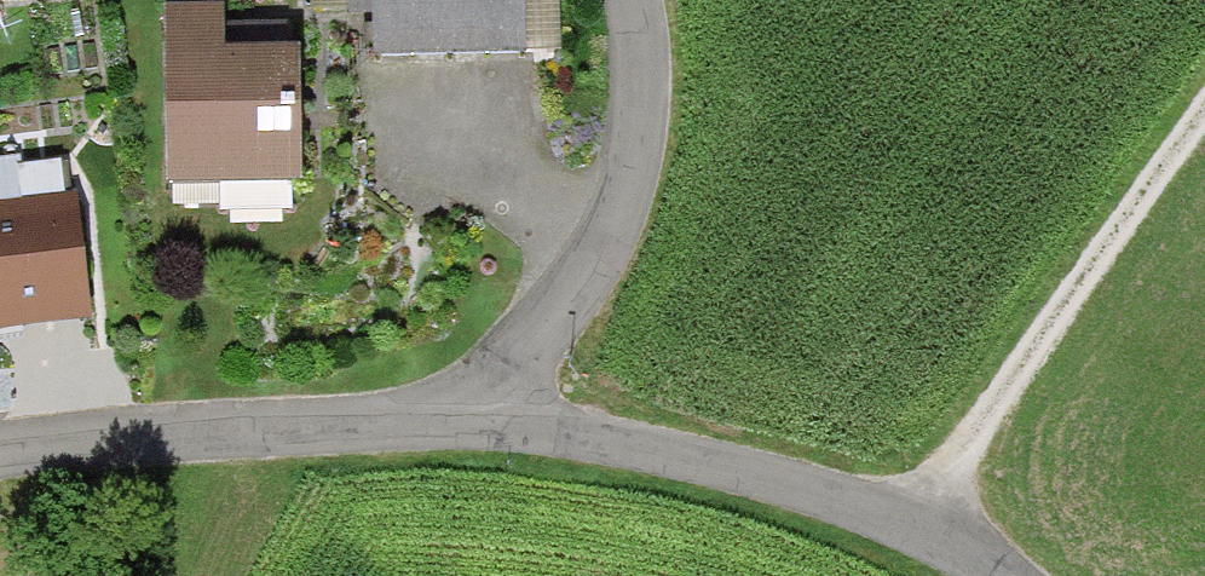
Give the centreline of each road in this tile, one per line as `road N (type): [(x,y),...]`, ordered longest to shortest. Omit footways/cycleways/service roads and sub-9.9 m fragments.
road 1 (unclassified): [(465,429),(573,438),(807,499),(906,535),(981,575)]
road 2 (track): [(906,535),(959,448),(1204,107)]
road 3 (unclassified): [(465,429),(482,380),(565,300),(618,225),(641,131),(628,0)]
road 4 (unclassified): [(0,456),(141,439),(465,429)]

